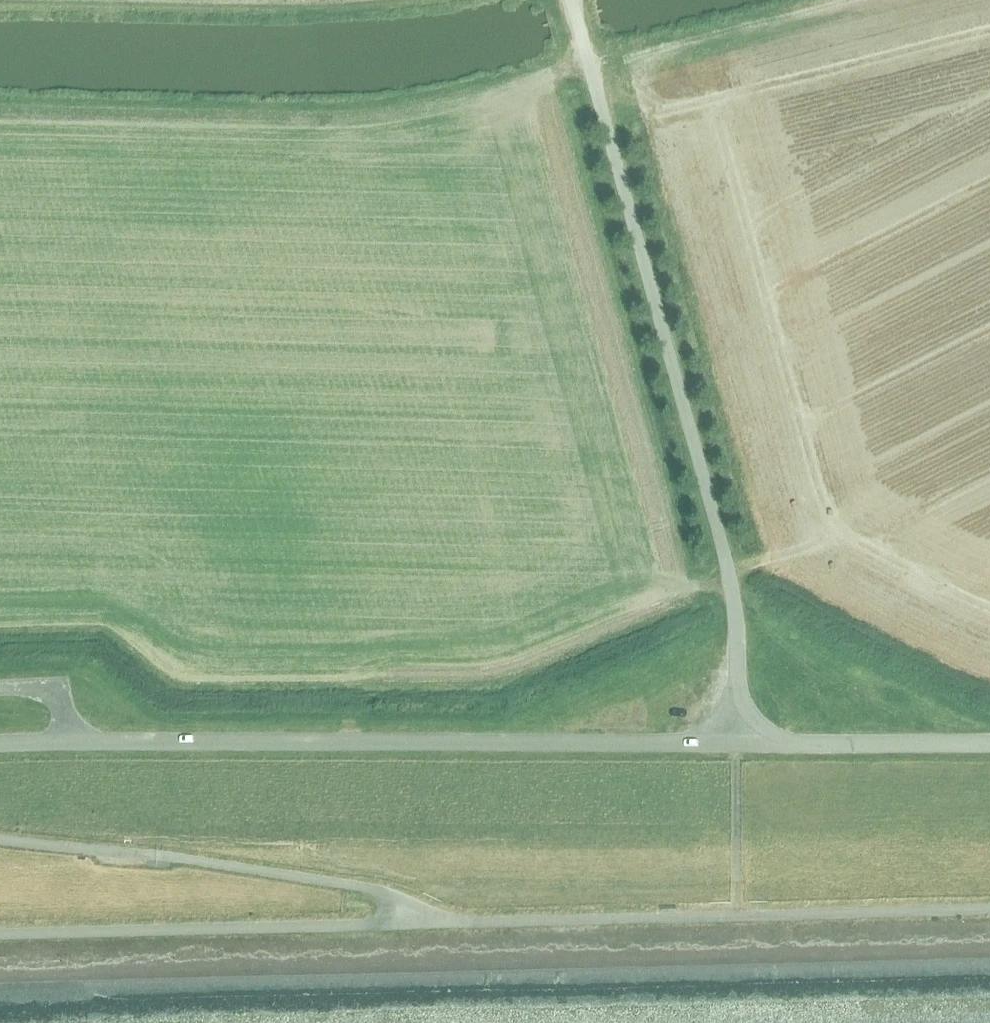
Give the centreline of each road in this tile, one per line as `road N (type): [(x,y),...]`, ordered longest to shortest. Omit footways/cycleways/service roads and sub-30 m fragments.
road 1 (unclassified): [(739,739),(724,552),(572,0)]
road 2 (unclassified): [(739,739),(0,745)]
road 3 (unclassified): [(739,739),(989,747)]

